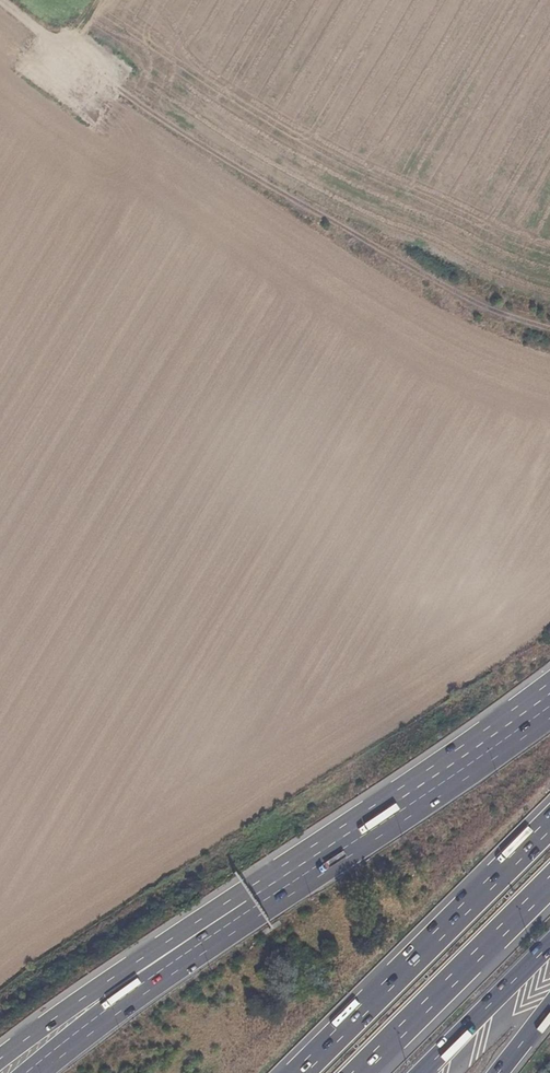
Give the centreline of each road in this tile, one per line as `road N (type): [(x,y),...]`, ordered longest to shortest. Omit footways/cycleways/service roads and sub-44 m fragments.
road 1 (track): [(346,228),(210,152),(6,0)]
road 2 (motorway): [(549,699),(254,902)]
road 3 (motorway): [(549,824),(304,1072)]
road 4 (motorway): [(254,902),(211,913),(0,1060)]
road 5 (motorway): [(254,902),(224,934),(35,1072)]
road 6 (motorway): [(362,1072),(549,886)]
road 7 (track): [(346,228),(439,284),(549,330)]
road 8 (motorway): [(422,1072),(549,945)]

